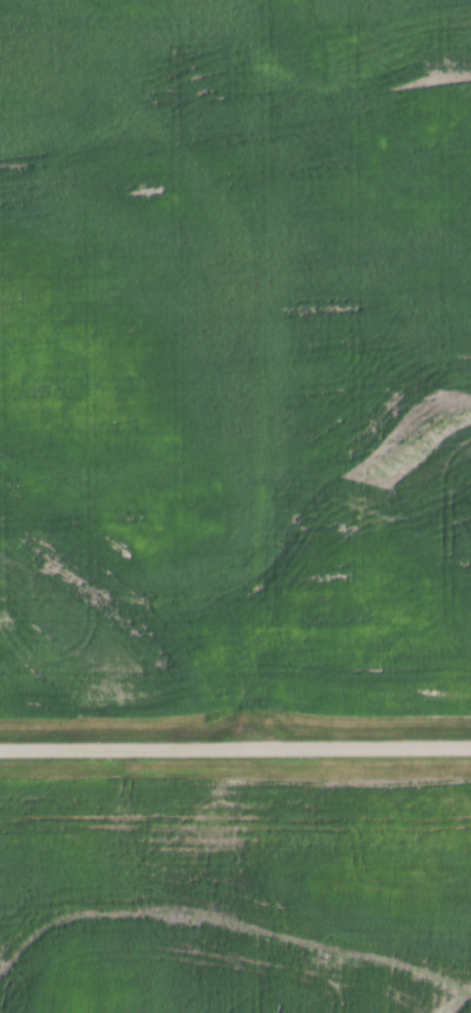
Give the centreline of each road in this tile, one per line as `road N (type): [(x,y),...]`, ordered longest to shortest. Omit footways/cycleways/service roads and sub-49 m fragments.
road 1 (residential): [(470,748),(0,751)]

